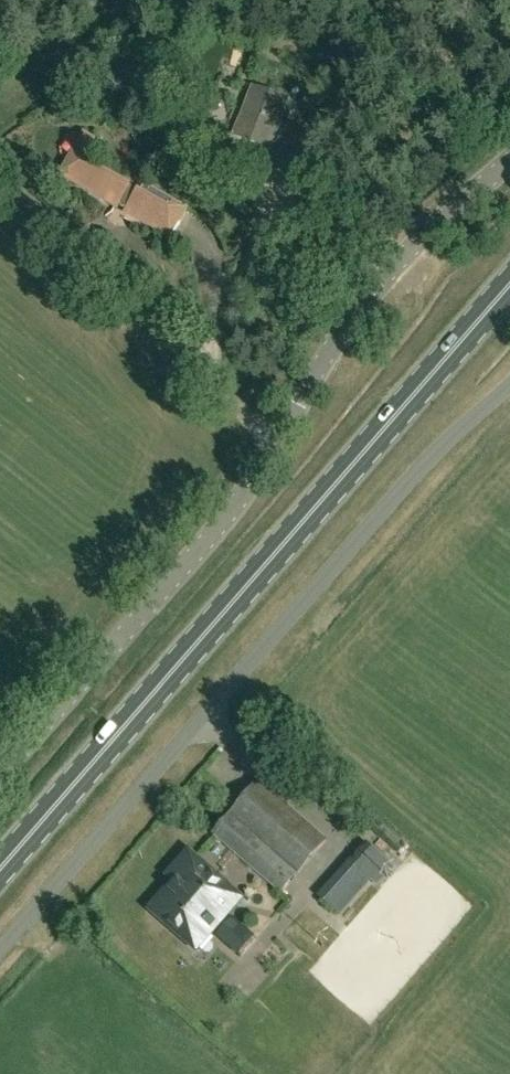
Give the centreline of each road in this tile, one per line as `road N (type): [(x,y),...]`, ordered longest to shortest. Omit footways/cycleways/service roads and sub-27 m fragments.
road 1 (unclassified): [(0,777),(230,514),(381,283),(509,162)]
road 2 (primary): [(0,869),(509,285)]
road 3 (unclassified): [(0,950),(438,449),(509,386)]
road 4 (track): [(275,445),(0,170)]

